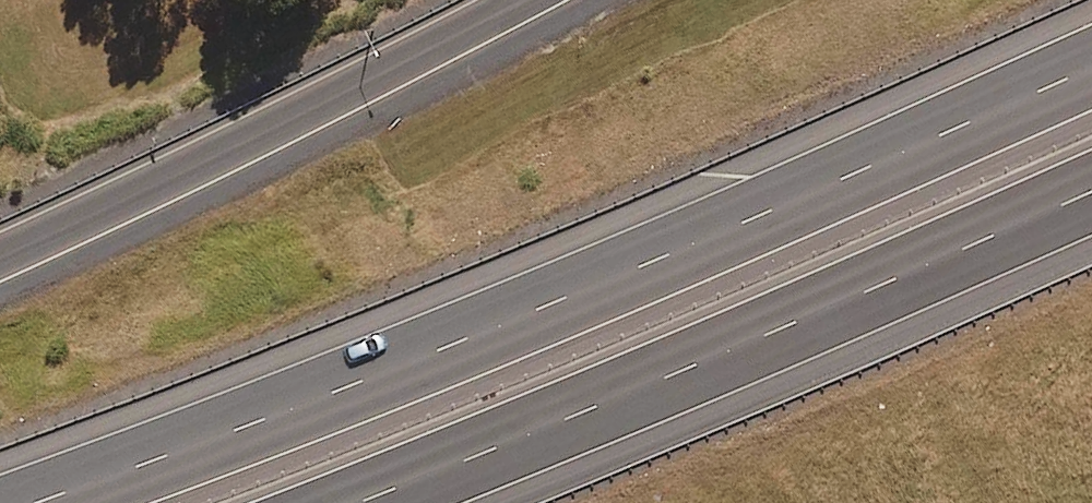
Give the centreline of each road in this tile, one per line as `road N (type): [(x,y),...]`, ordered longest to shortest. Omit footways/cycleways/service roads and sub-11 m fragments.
road 1 (motorway): [(37,502),(349,387),(1091,68)]
road 2 (motorway): [(1091,179),(750,325),(288,502)]
road 3 (motorway): [(0,253),(156,185),(516,0)]

